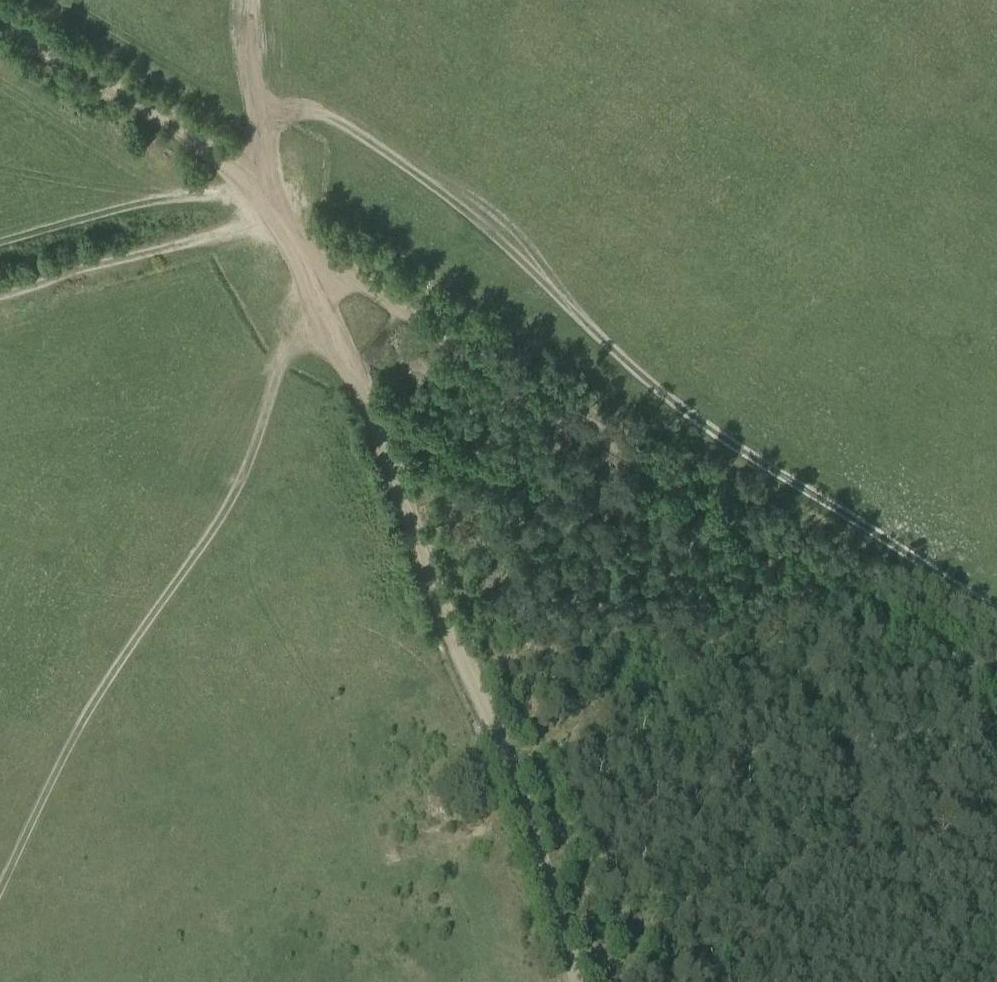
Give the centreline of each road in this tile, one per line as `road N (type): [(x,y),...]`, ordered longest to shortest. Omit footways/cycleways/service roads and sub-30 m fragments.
road 1 (track): [(0,892),(68,745),(210,535),(264,429),(308,266),(338,269),(996,692)]
road 2 (track): [(572,981),(318,281),(218,148),(0,16)]
road 3 (track): [(259,127),(286,114),(315,112),(346,125),(507,248),(674,405),(996,612)]
road 4 (track): [(0,297),(276,220)]
road 5 (track): [(252,189),(261,140),(253,0)]

